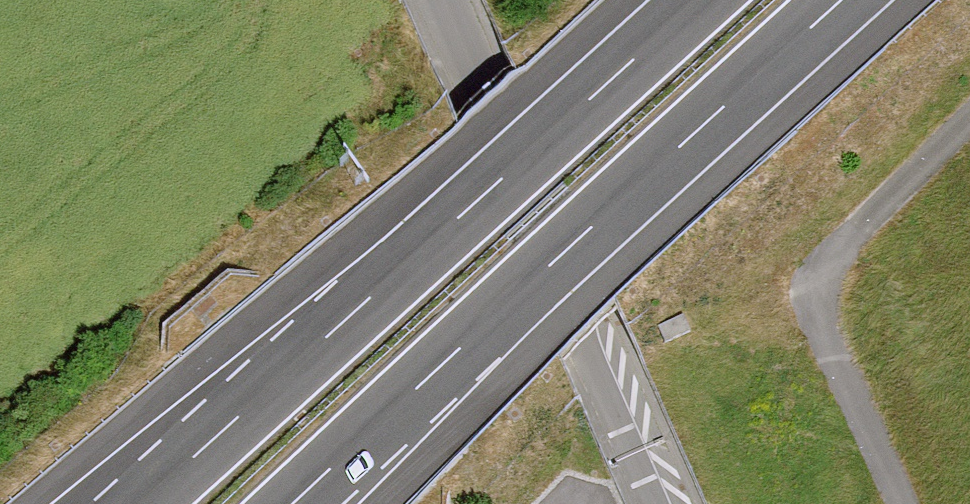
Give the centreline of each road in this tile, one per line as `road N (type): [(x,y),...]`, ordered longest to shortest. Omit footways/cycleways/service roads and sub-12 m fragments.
road 1 (motorway): [(290,503),(845,0)]
road 2 (motorway): [(695,0),(144,503)]
road 3 (track): [(903,503),(824,323),(821,283),(848,237),(969,125)]

